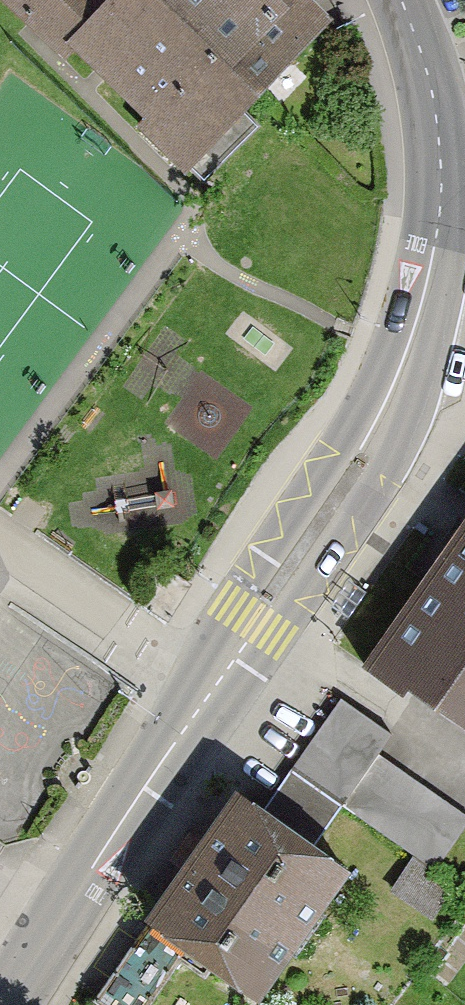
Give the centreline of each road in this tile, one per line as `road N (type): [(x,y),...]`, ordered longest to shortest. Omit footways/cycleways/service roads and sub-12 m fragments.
road 1 (tertiary): [(211,691),(352,474),(390,400),(439,230),(436,125)]
road 2 (tertiary): [(50,929),(211,691)]
road 3 (residential): [(0,551),(211,691)]
road 4 (tertiary): [(436,125),(418,38),(401,0)]

